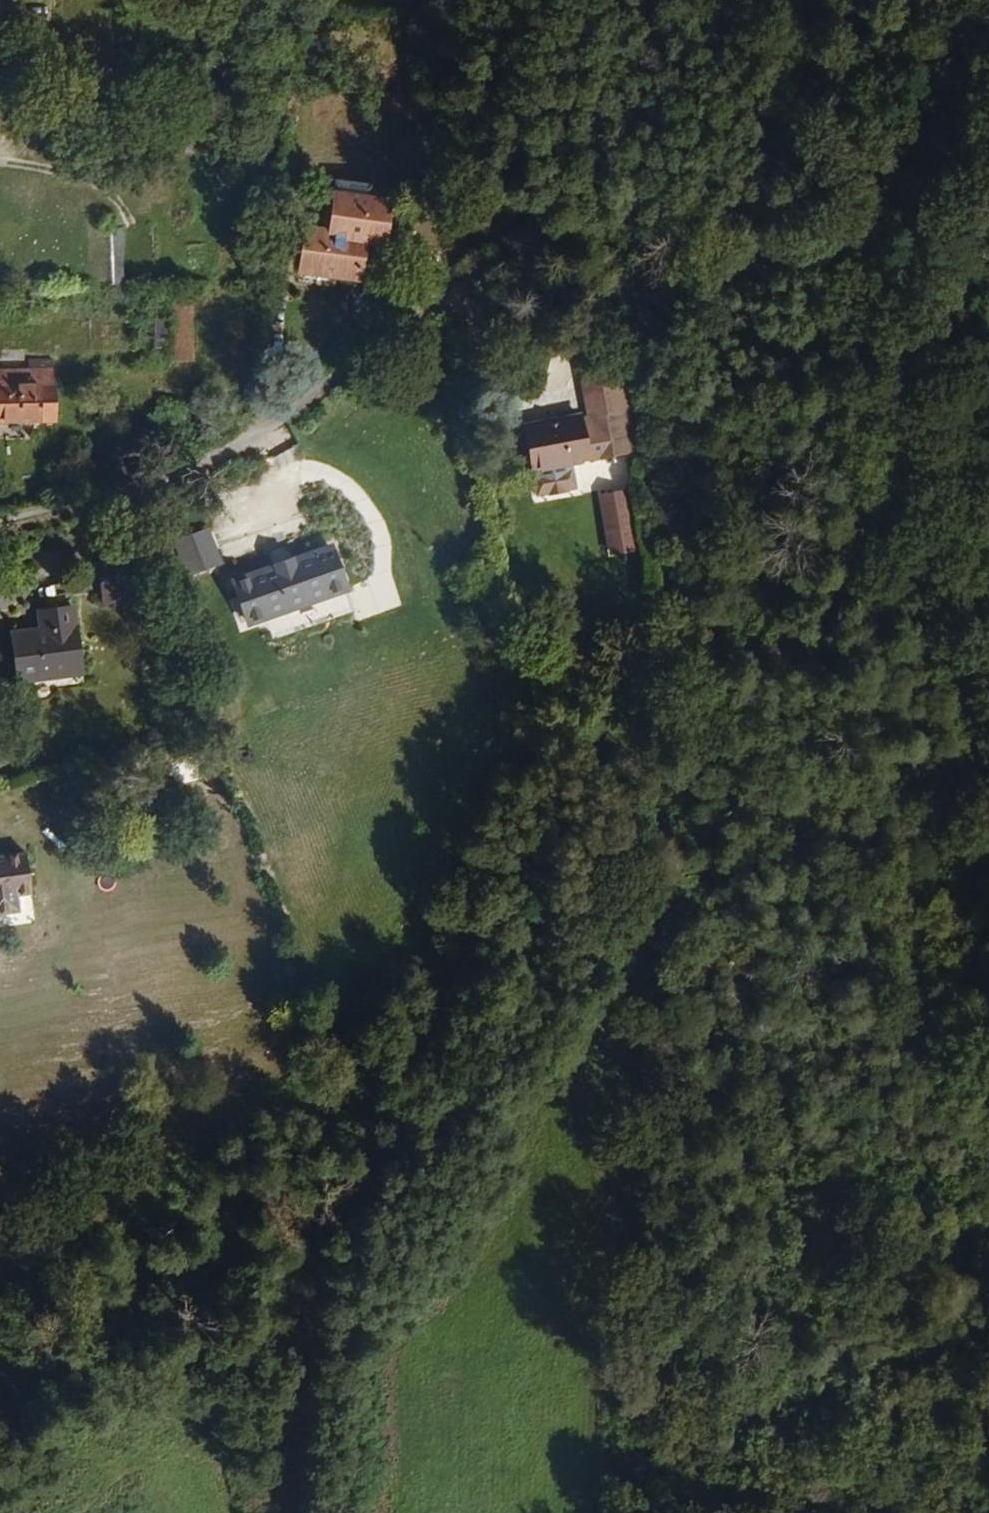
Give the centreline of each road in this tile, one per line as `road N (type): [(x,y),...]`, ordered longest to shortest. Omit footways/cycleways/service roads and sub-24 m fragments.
road 1 (track): [(0,509),(213,455),(515,253),(684,239)]

